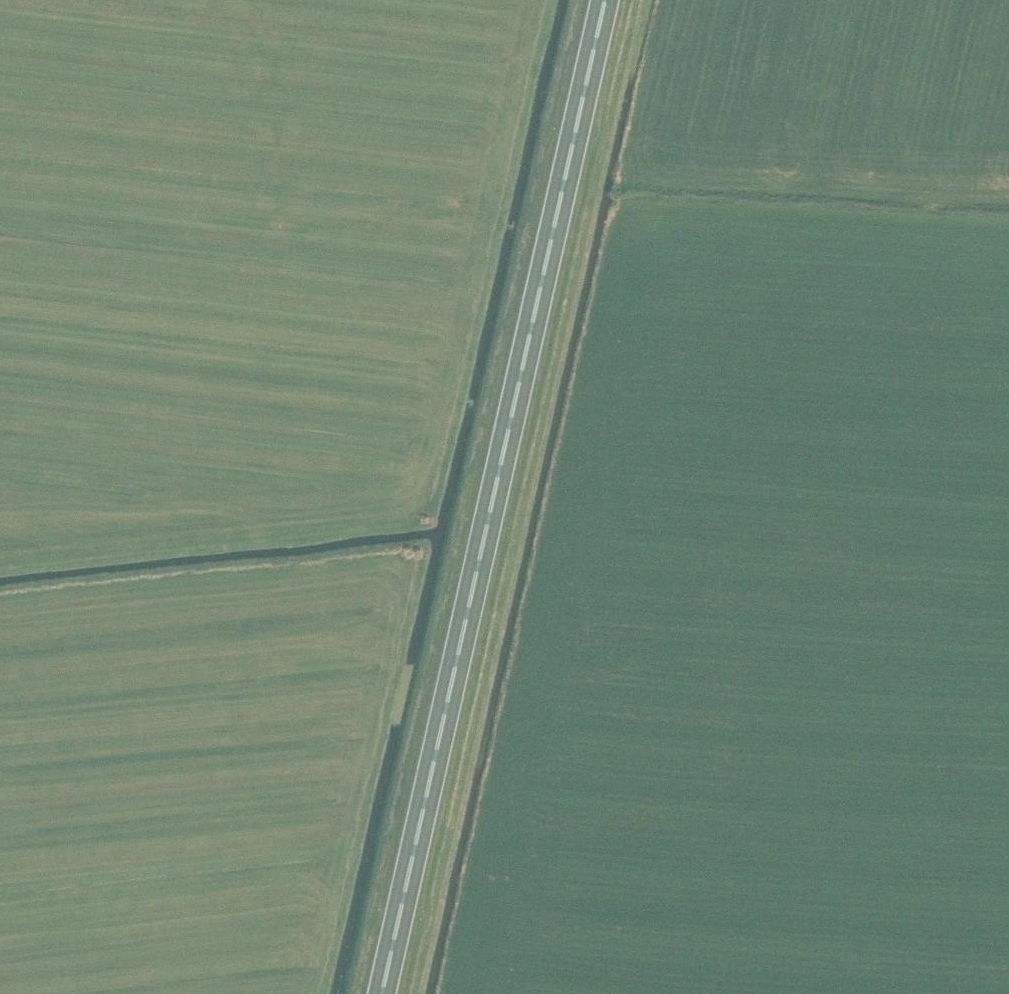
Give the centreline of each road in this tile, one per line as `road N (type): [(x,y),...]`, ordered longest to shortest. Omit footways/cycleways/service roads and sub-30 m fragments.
road 1 (trunk): [(384,993),(604,0)]

